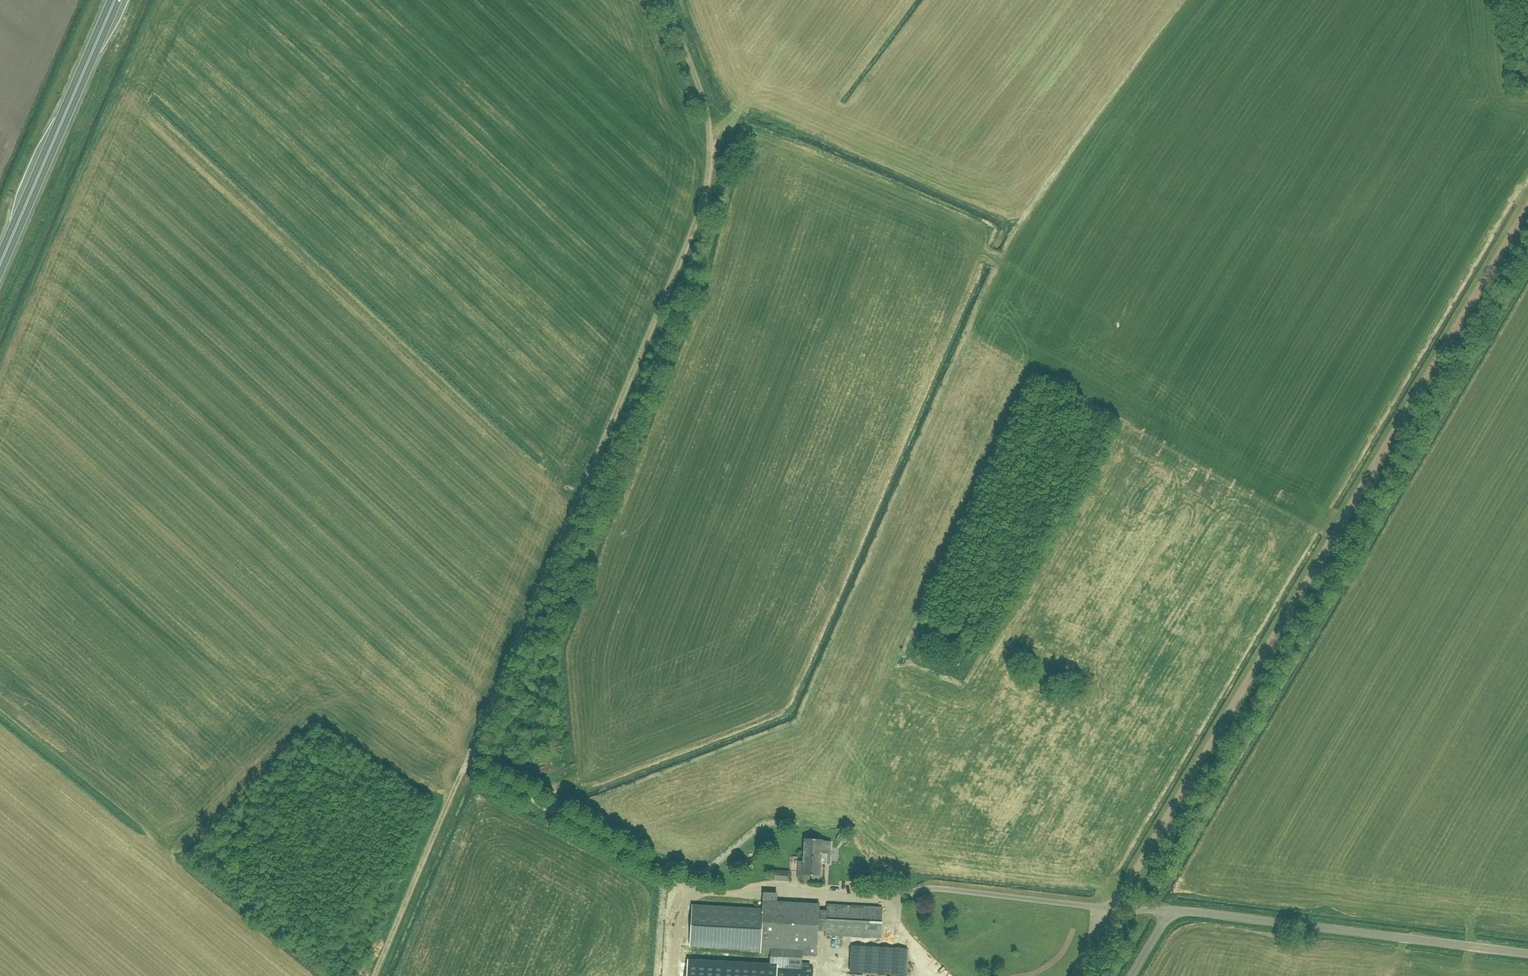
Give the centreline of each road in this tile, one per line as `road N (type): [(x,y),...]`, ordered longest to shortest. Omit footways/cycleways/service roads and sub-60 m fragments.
road 1 (unclassified): [(1527,207),(1112,909)]
road 2 (unclassified): [(1170,911),(1527,955)]
road 3 (trunk): [(0,260),(114,0)]
road 4 (track): [(376,975),(467,762)]

